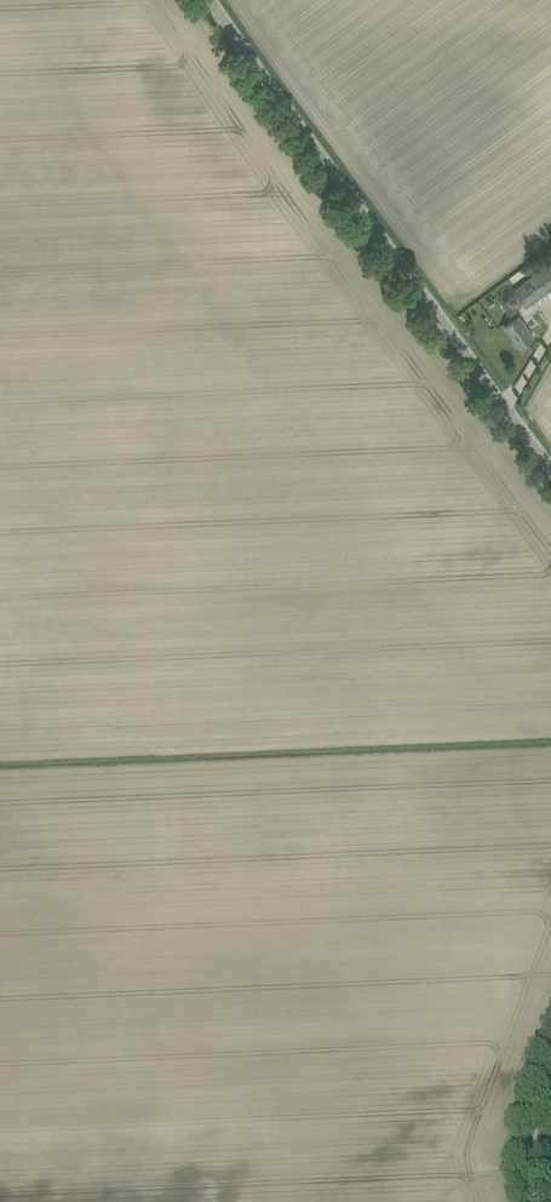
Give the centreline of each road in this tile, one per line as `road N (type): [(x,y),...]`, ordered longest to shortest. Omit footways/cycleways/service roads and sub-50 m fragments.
road 1 (unclassified): [(550,466),(212,0)]
road 2 (unclassified): [(529,1201),(516,1167),(518,1124),(550,1036)]

